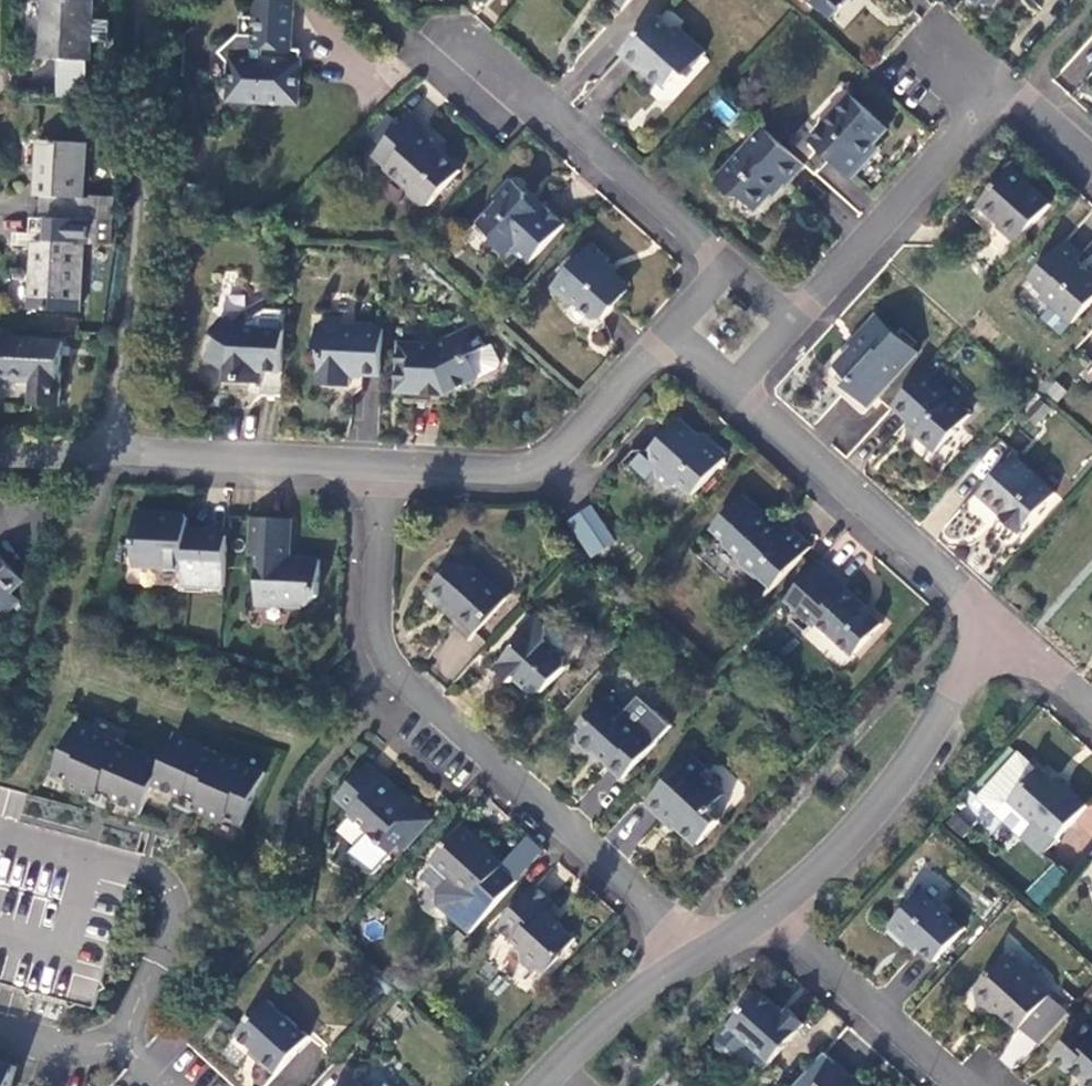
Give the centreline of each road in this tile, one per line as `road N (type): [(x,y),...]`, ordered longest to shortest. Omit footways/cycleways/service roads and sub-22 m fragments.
road 1 (residential): [(694,956),(394,669),(375,613),(381,469)]
road 2 (unclassified): [(112,460),(140,216),(143,0)]
road 3 (residential): [(796,320),(1010,80),(1091,153)]
road 4 (residential): [(445,23),(728,263)]
road 5 (residential): [(765,916),(861,828),(943,709),(1007,638)]
road 6 (residential): [(738,384),(1007,638)]
road 7 (residential): [(381,469),(537,474),(671,325)]
road 8 (residential): [(112,460),(381,469)]
road 9 (residential): [(765,916),(964,1085)]
road 10 (residential): [(539,1085),(582,1040),(694,956)]
road 11 (residential): [(167,1085),(127,1043),(40,1044),(0,1033)]

